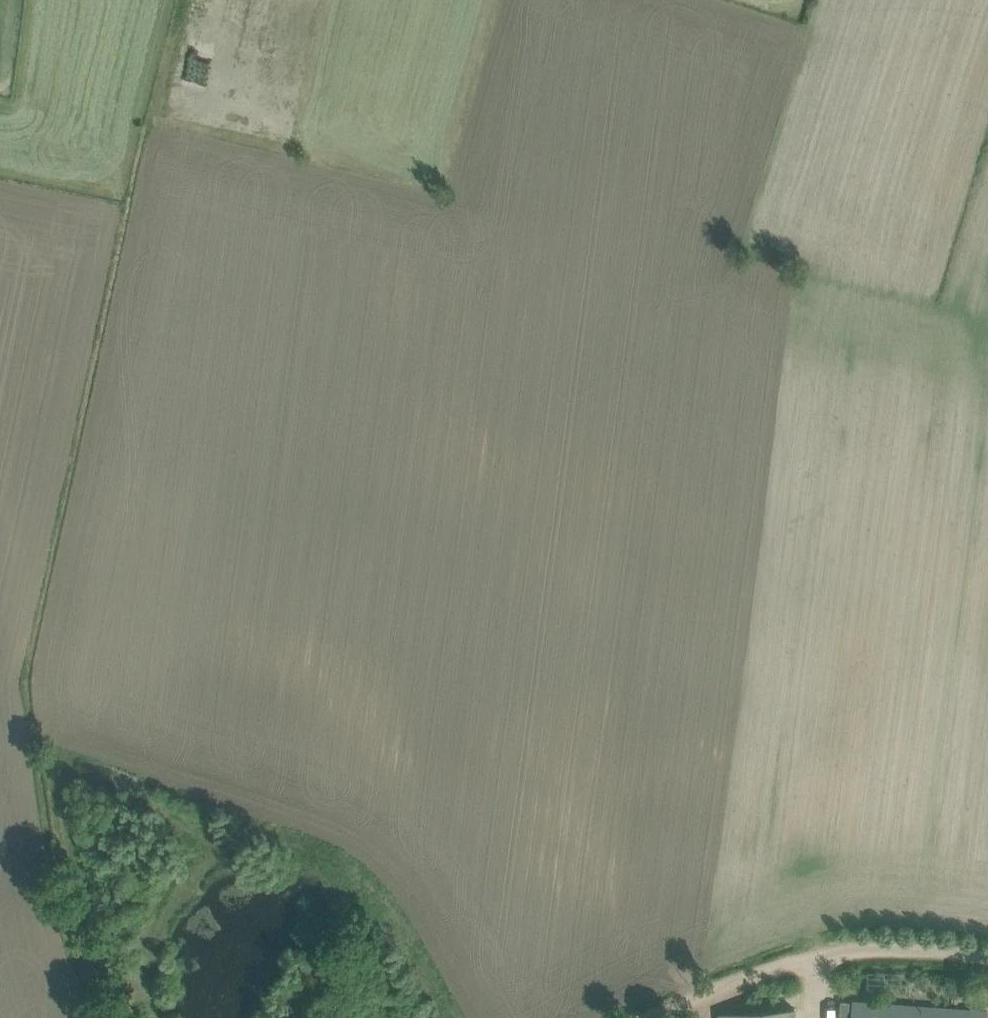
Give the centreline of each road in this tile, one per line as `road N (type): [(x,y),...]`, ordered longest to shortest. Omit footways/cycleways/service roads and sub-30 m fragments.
road 1 (track): [(672,1017),(714,996),(845,965),(931,965)]

